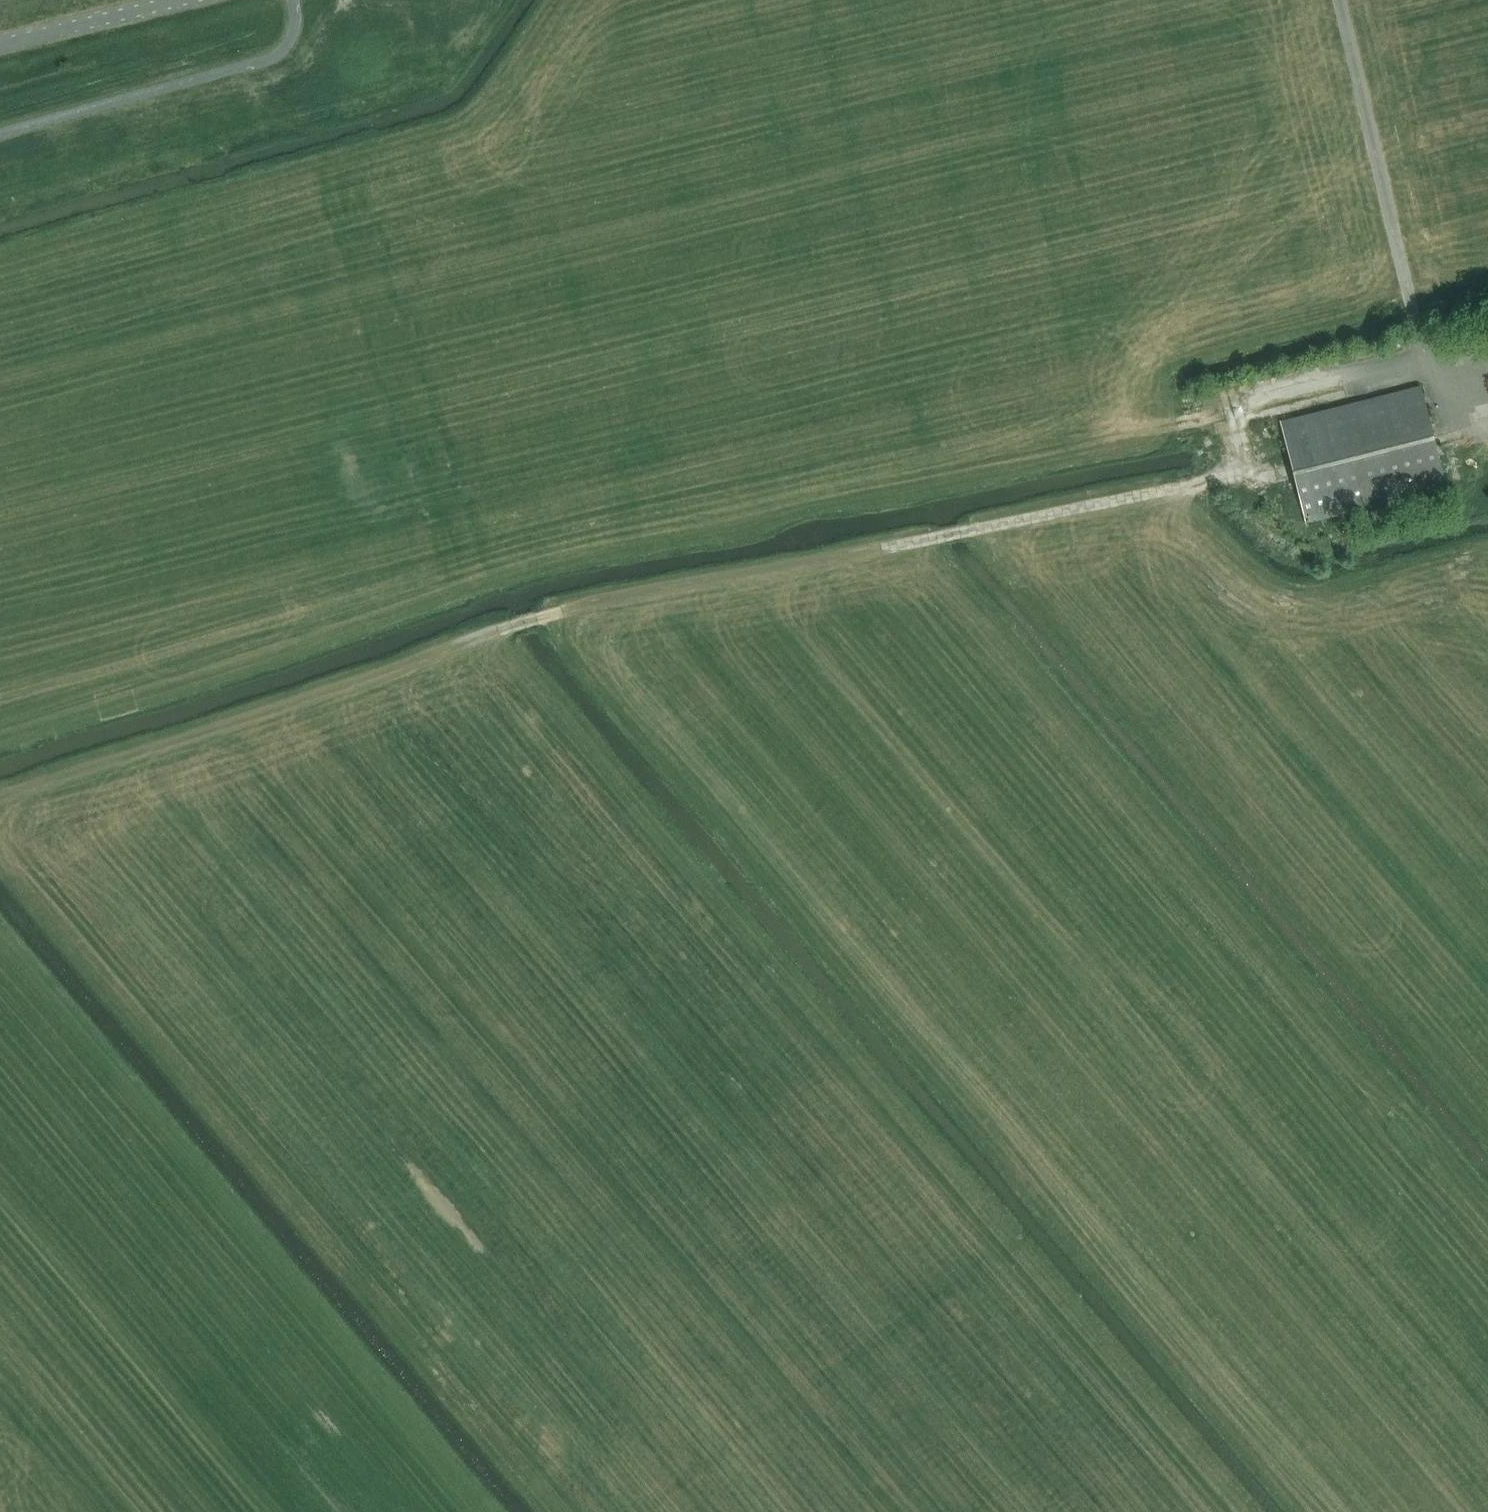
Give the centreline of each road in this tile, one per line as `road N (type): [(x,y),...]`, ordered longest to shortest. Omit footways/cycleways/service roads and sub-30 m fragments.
road 1 (track): [(1237,475),(572,609),(0,796)]
road 2 (unclassified): [(0,46),(189,0)]

